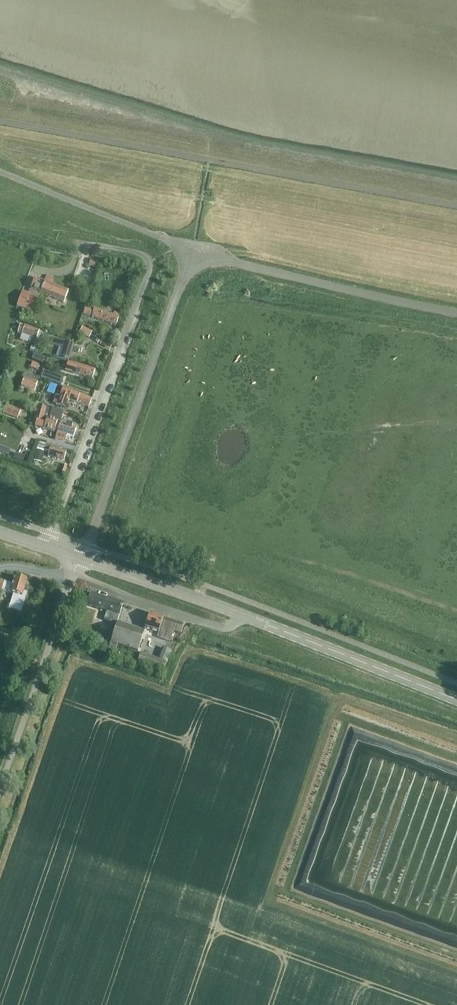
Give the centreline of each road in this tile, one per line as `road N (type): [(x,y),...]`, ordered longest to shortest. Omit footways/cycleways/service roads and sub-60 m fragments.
road 1 (residential): [(47,548),(152,272),(139,252),(84,248)]
road 2 (unclassified): [(80,559),(193,251)]
road 3 (unclassified): [(456,313),(193,251)]
road 4 (secondary): [(456,702),(247,618)]
road 5 (unclassified): [(0,785),(73,574)]
road 6 (residential): [(73,574),(228,632),(247,618)]
road 7 (secondary): [(247,618),(80,559)]

